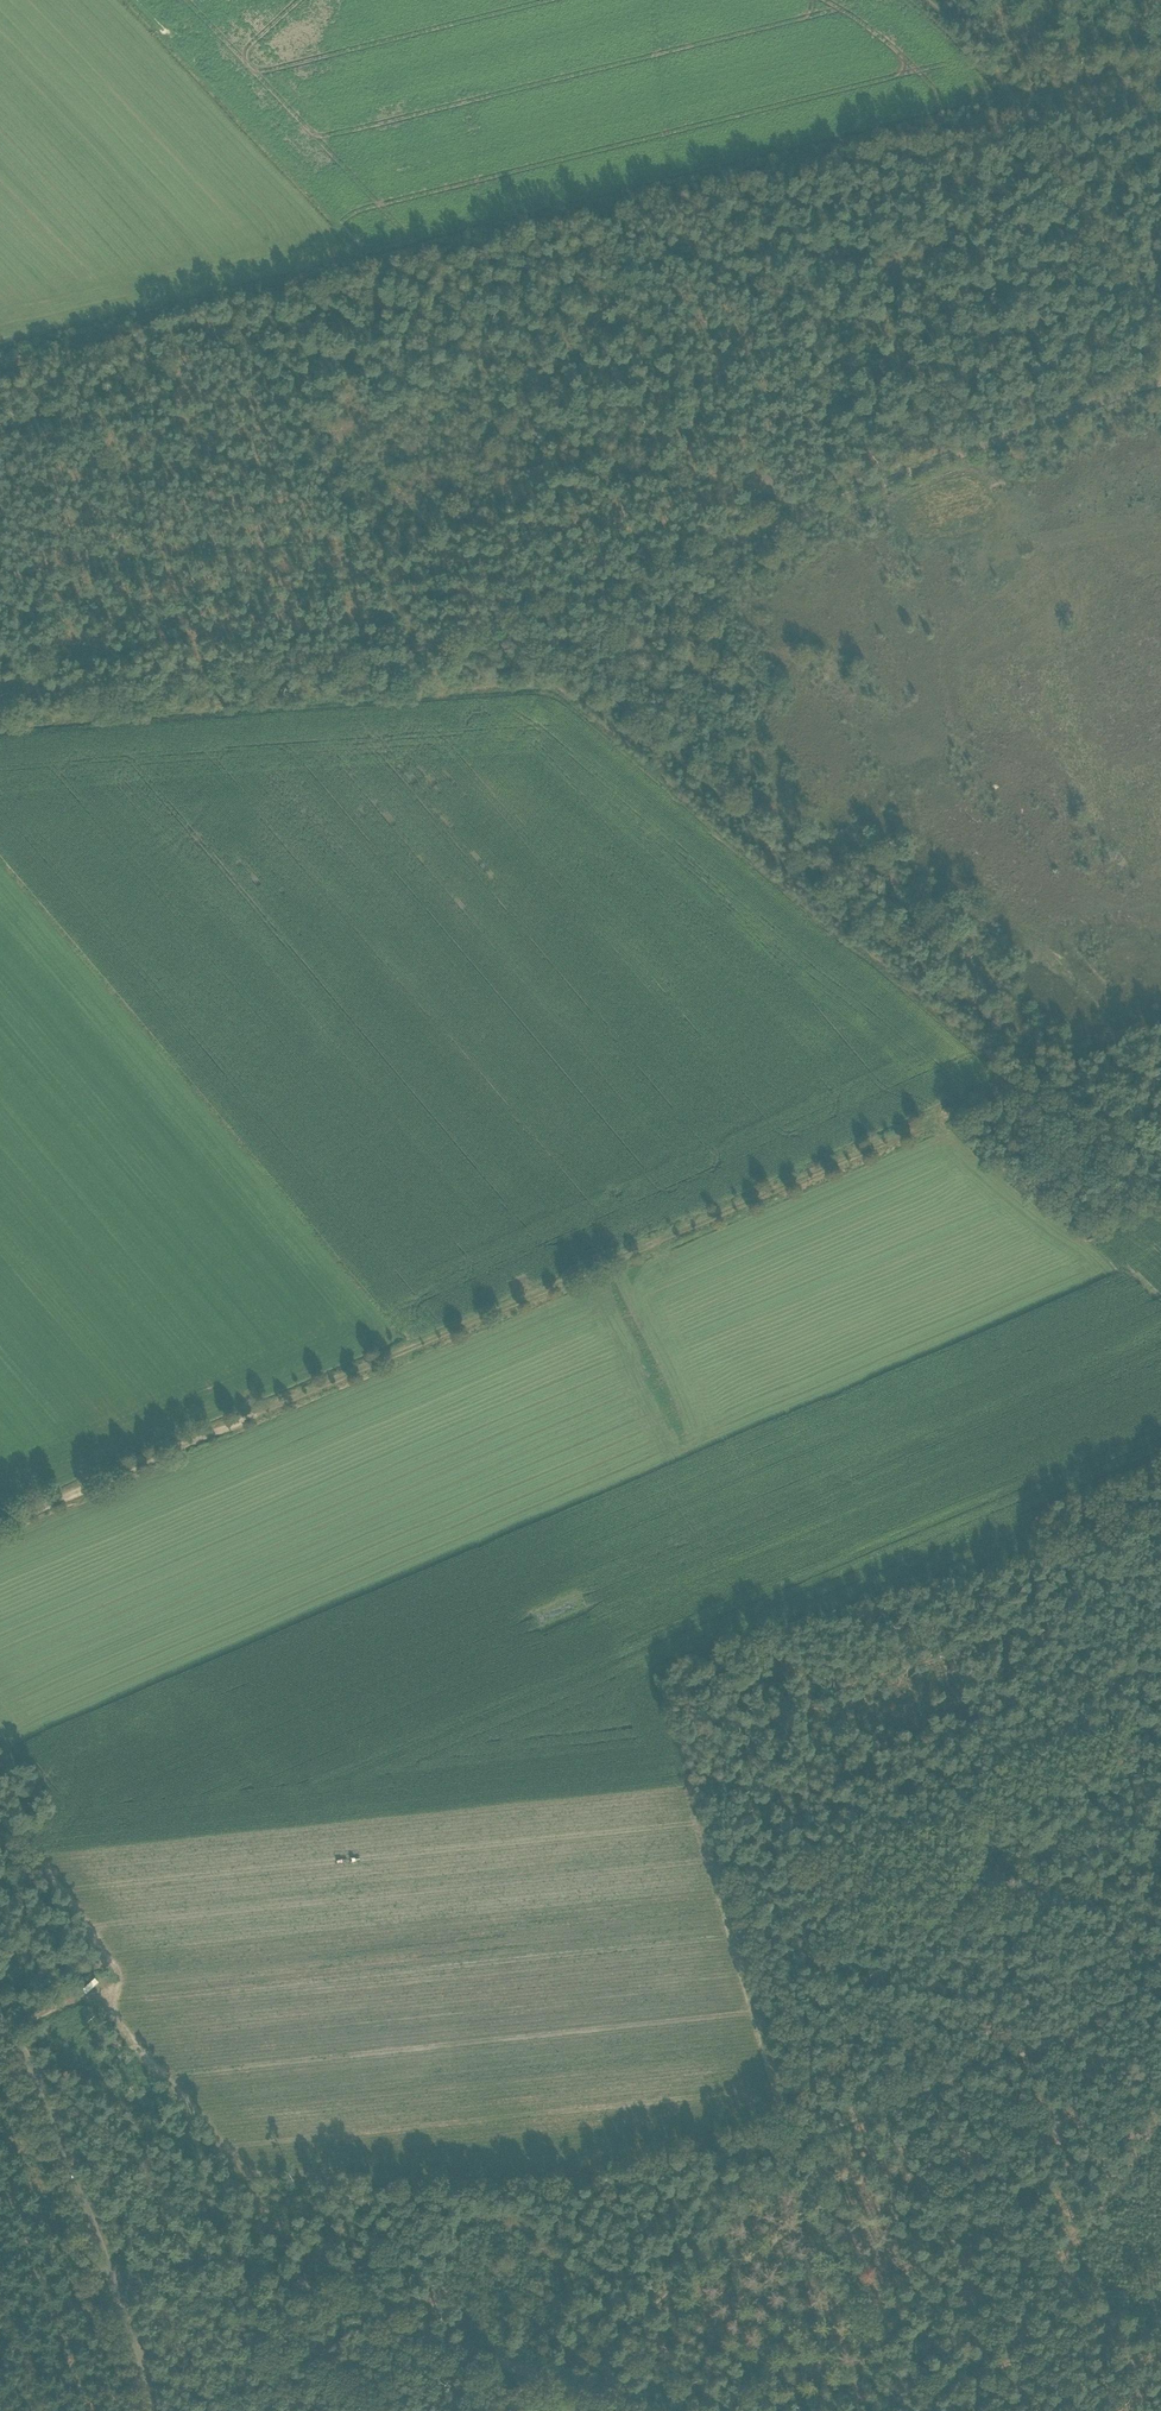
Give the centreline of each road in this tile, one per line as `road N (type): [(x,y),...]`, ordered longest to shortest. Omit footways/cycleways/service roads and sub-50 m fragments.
road 1 (track): [(1160,378),(745,537),(432,643),(367,658),(0,700)]
road 2 (track): [(0,1526),(1031,1081)]
road 3 (track): [(567,2387),(728,2233),(816,2132),(810,2118),(828,2123),(985,2059),(1160,1964)]
road 4 (unclassified): [(631,2410),(271,2272),(211,2258),(116,2289)]
road 5 (track): [(936,0),(995,57),(1160,329)]
road 6 (unclassified): [(116,2289),(59,2134),(0,2020)]
road 7 (unclassified): [(158,2410),(116,2289)]

